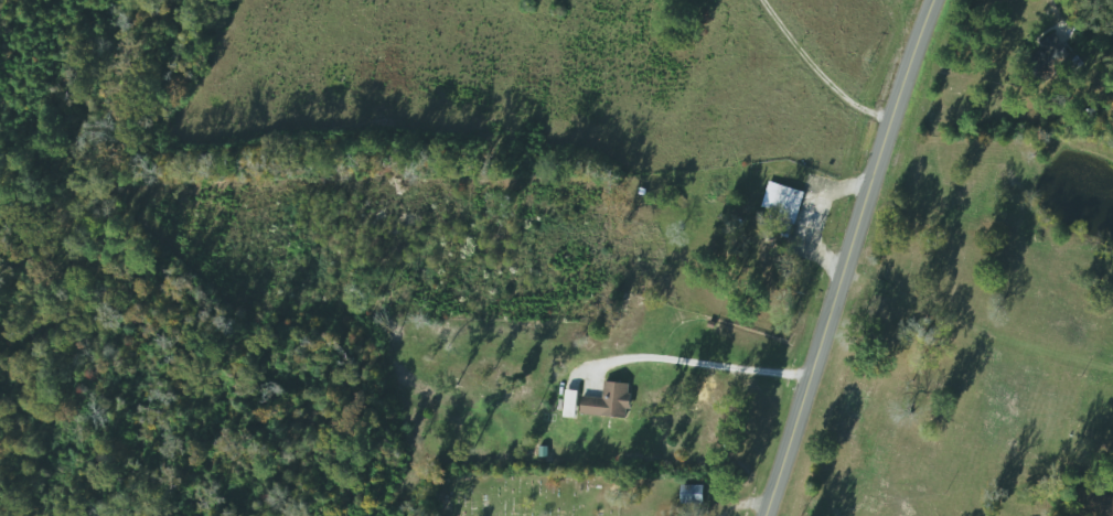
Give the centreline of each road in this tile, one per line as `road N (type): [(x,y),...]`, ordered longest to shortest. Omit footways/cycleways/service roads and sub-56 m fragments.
road 1 (secondary): [(928,0),(762,515)]

